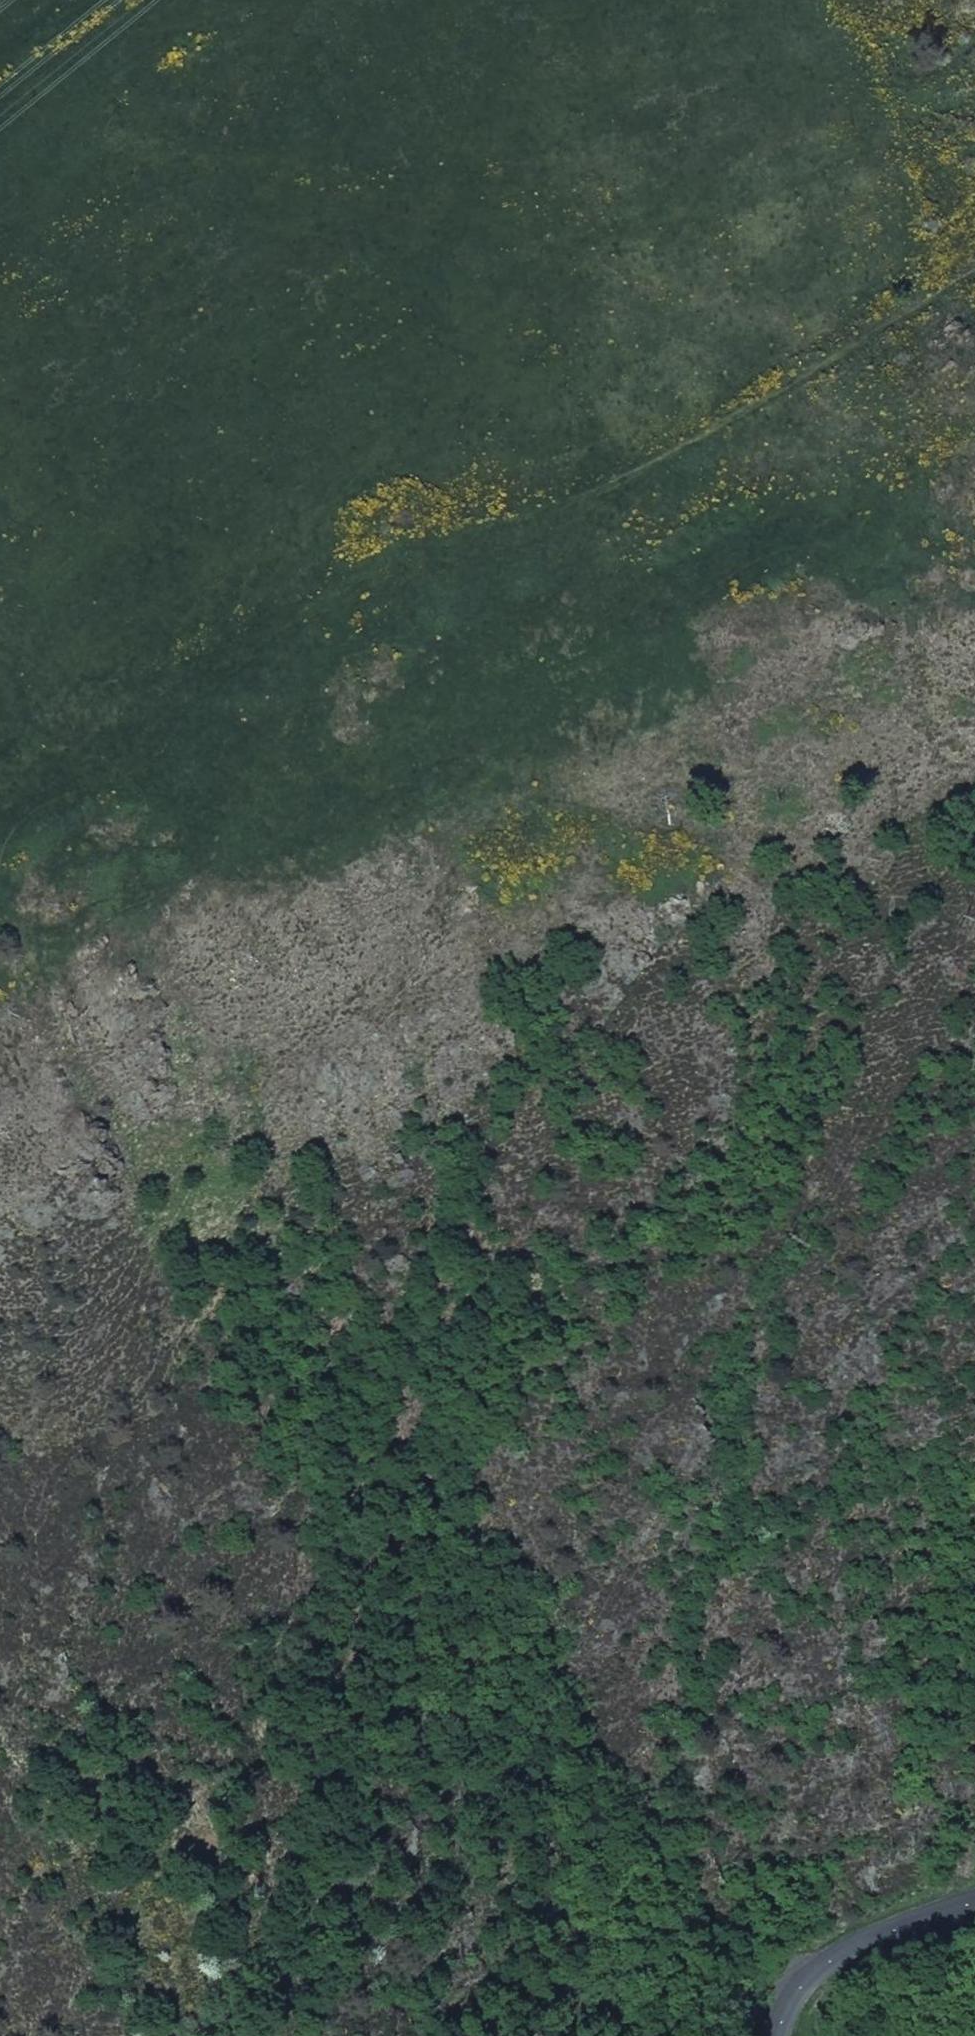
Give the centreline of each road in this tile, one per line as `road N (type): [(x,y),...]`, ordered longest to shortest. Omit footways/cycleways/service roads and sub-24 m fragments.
road 1 (secondary): [(974,1900),(814,1957),(777,1993),(771,2035)]
road 2 (track): [(122,0),(0,68)]

